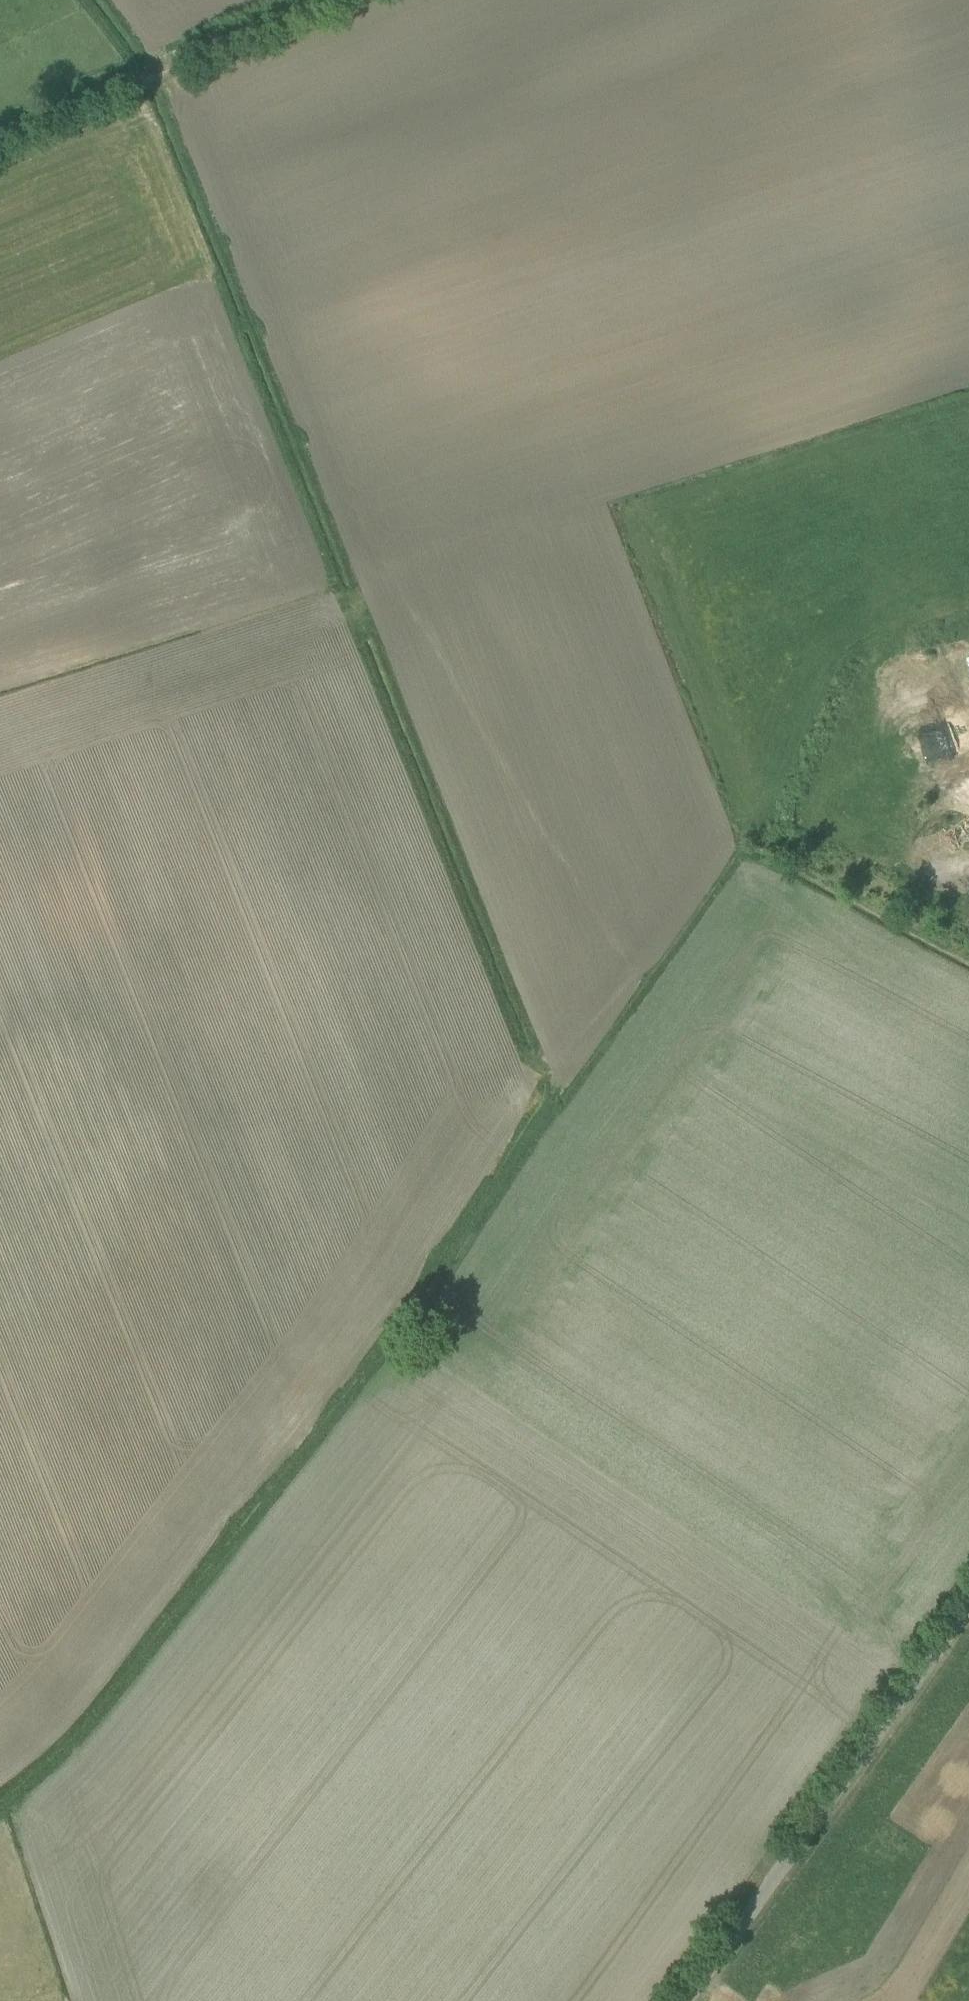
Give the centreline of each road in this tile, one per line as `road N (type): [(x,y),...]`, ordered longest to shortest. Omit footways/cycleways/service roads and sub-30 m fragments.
road 1 (unclassified): [(683,2000),(968,1584)]
road 2 (track): [(0,136),(333,0)]

